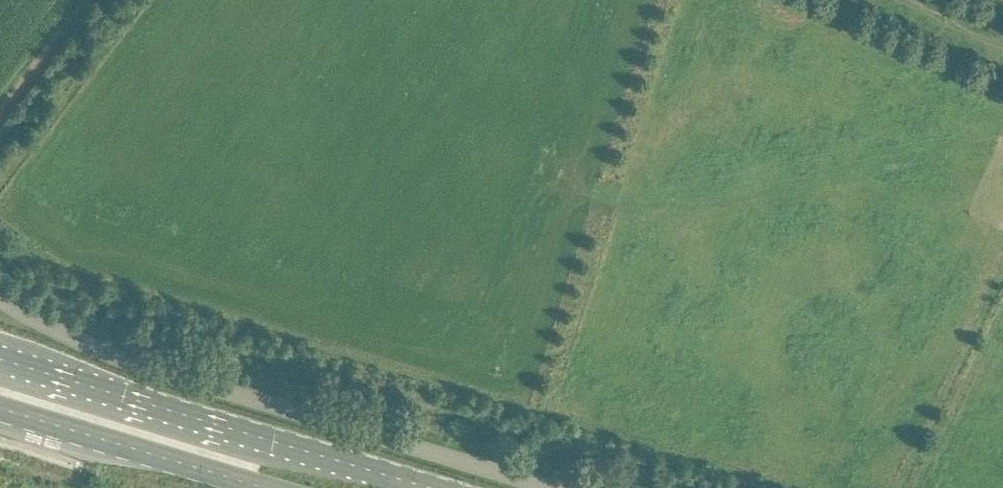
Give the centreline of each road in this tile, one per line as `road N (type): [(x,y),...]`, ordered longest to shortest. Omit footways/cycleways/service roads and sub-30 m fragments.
road 1 (unclassified): [(552,487),(164,375),(25,320),(0,303)]
road 2 (secondary): [(436,487),(0,358)]
road 3 (secondary): [(0,408),(271,487)]

